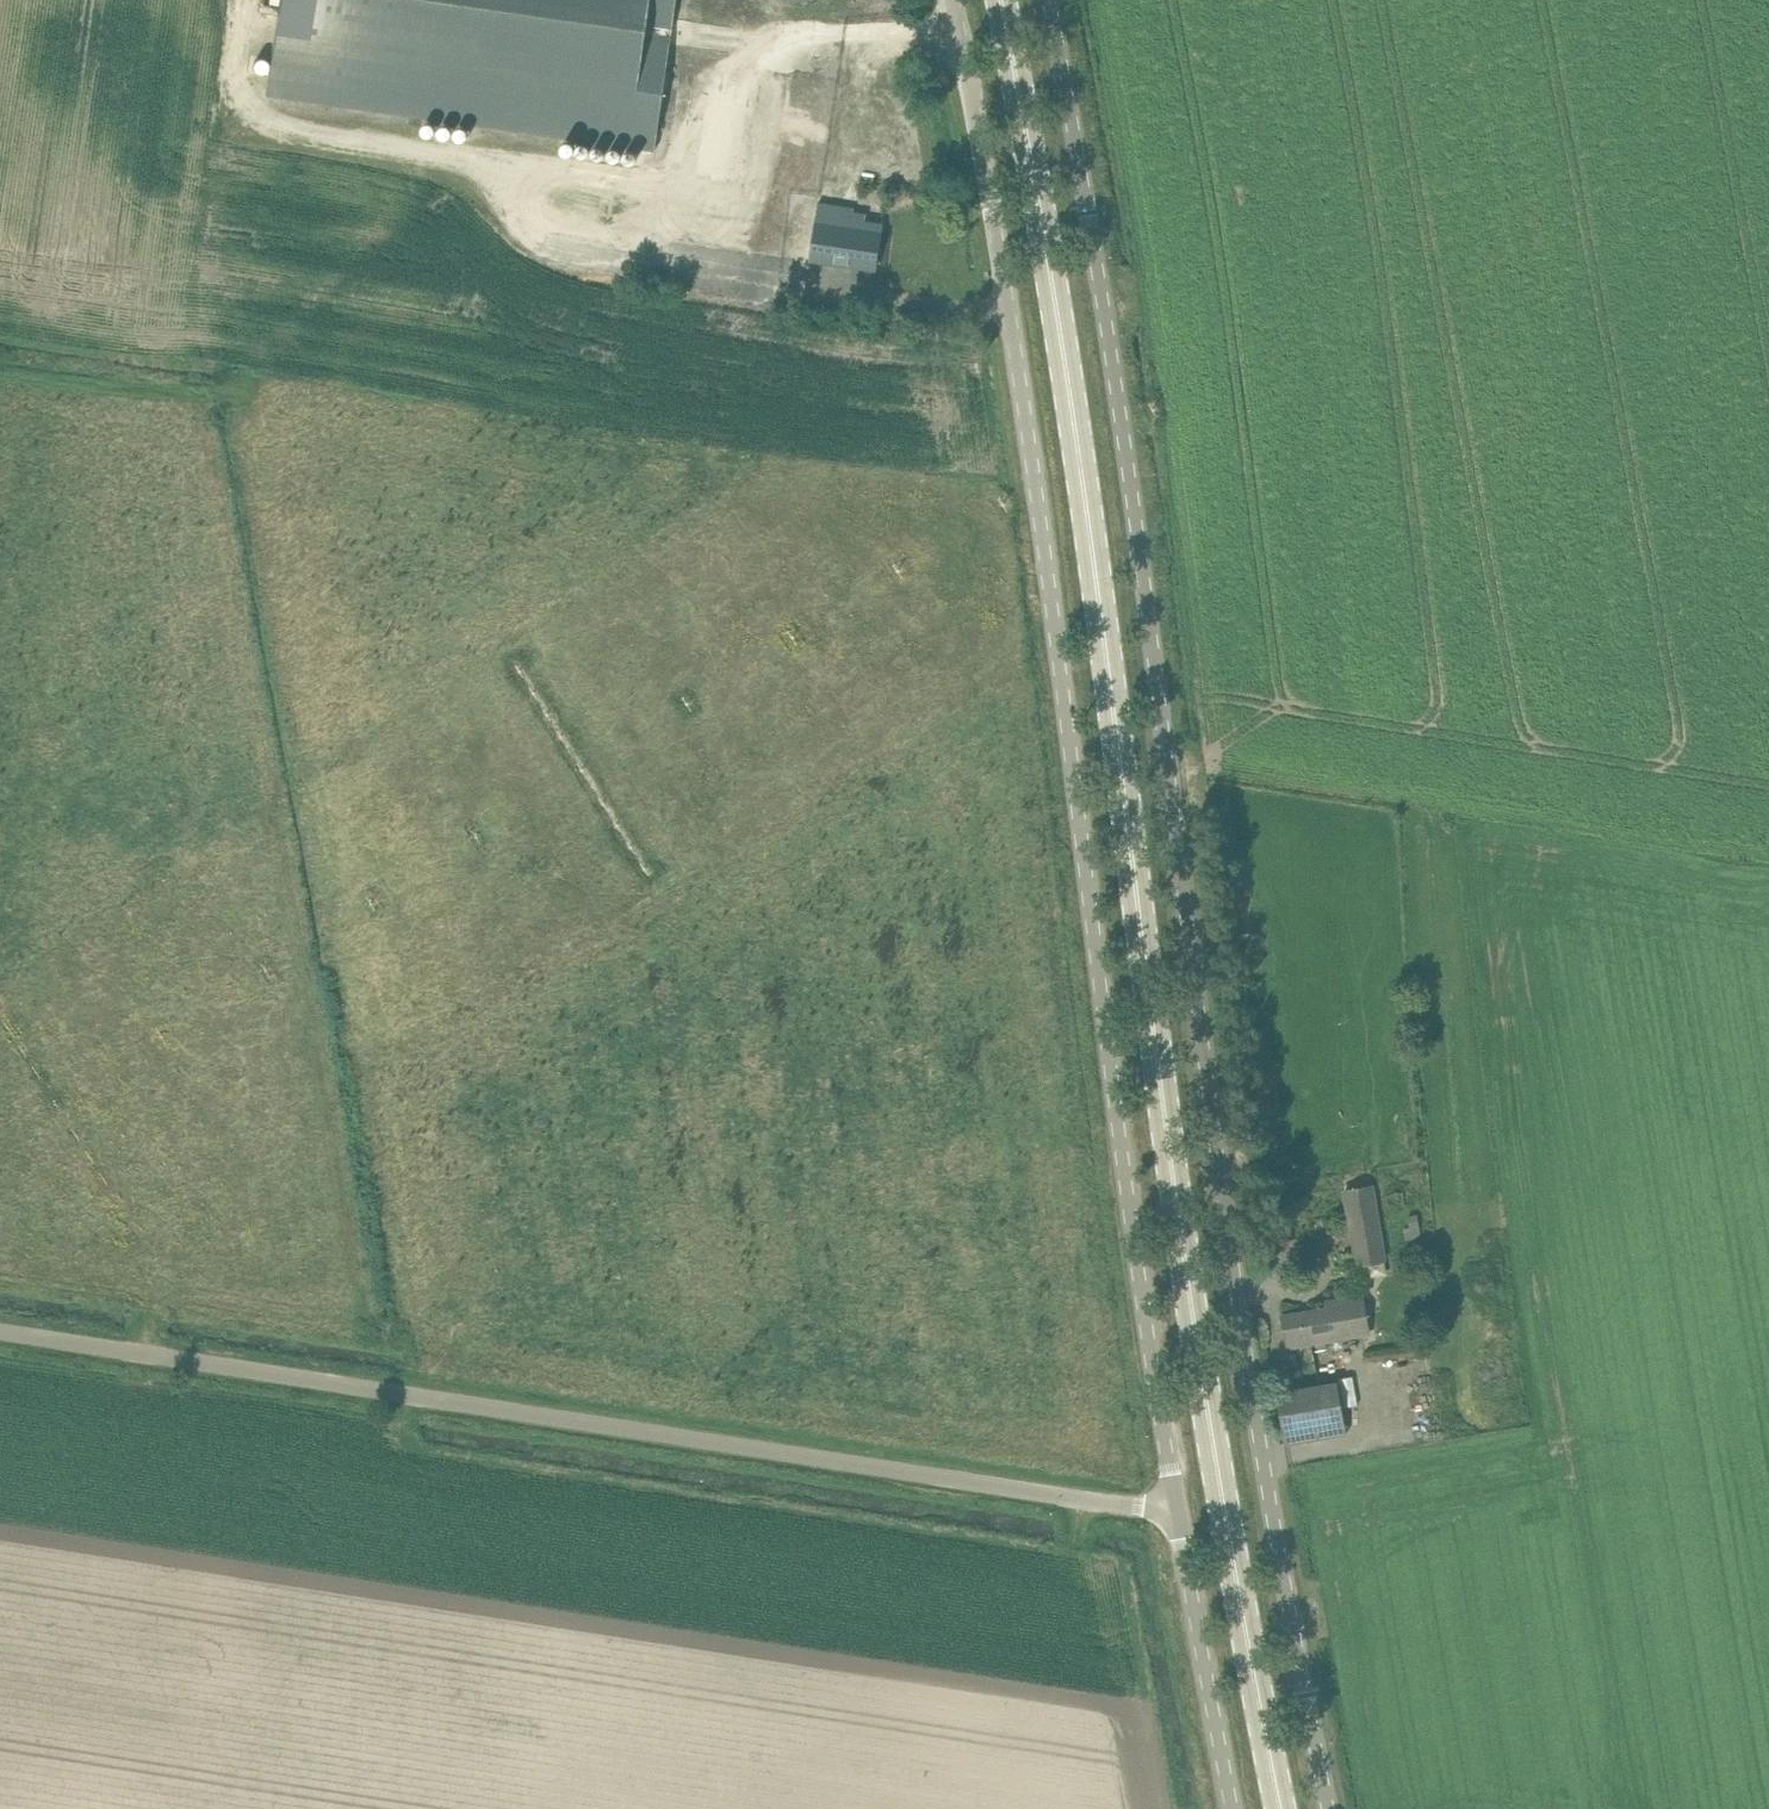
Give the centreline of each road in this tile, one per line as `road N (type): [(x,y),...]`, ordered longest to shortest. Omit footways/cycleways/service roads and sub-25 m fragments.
road 1 (unclassified): [(1334,1808),(1277,1539),(1117,380),(1045,0)]
road 2 (primary): [(1283,1808),(1178,1203),(1089,517),(1002,0)]
road 3 (unclassified): [(1176,1513),(1037,501),(955,0)]
road 4 (unclassified): [(0,1331),(1176,1513)]
road 5 (unclassified): [(1234,1808),(1176,1513)]

